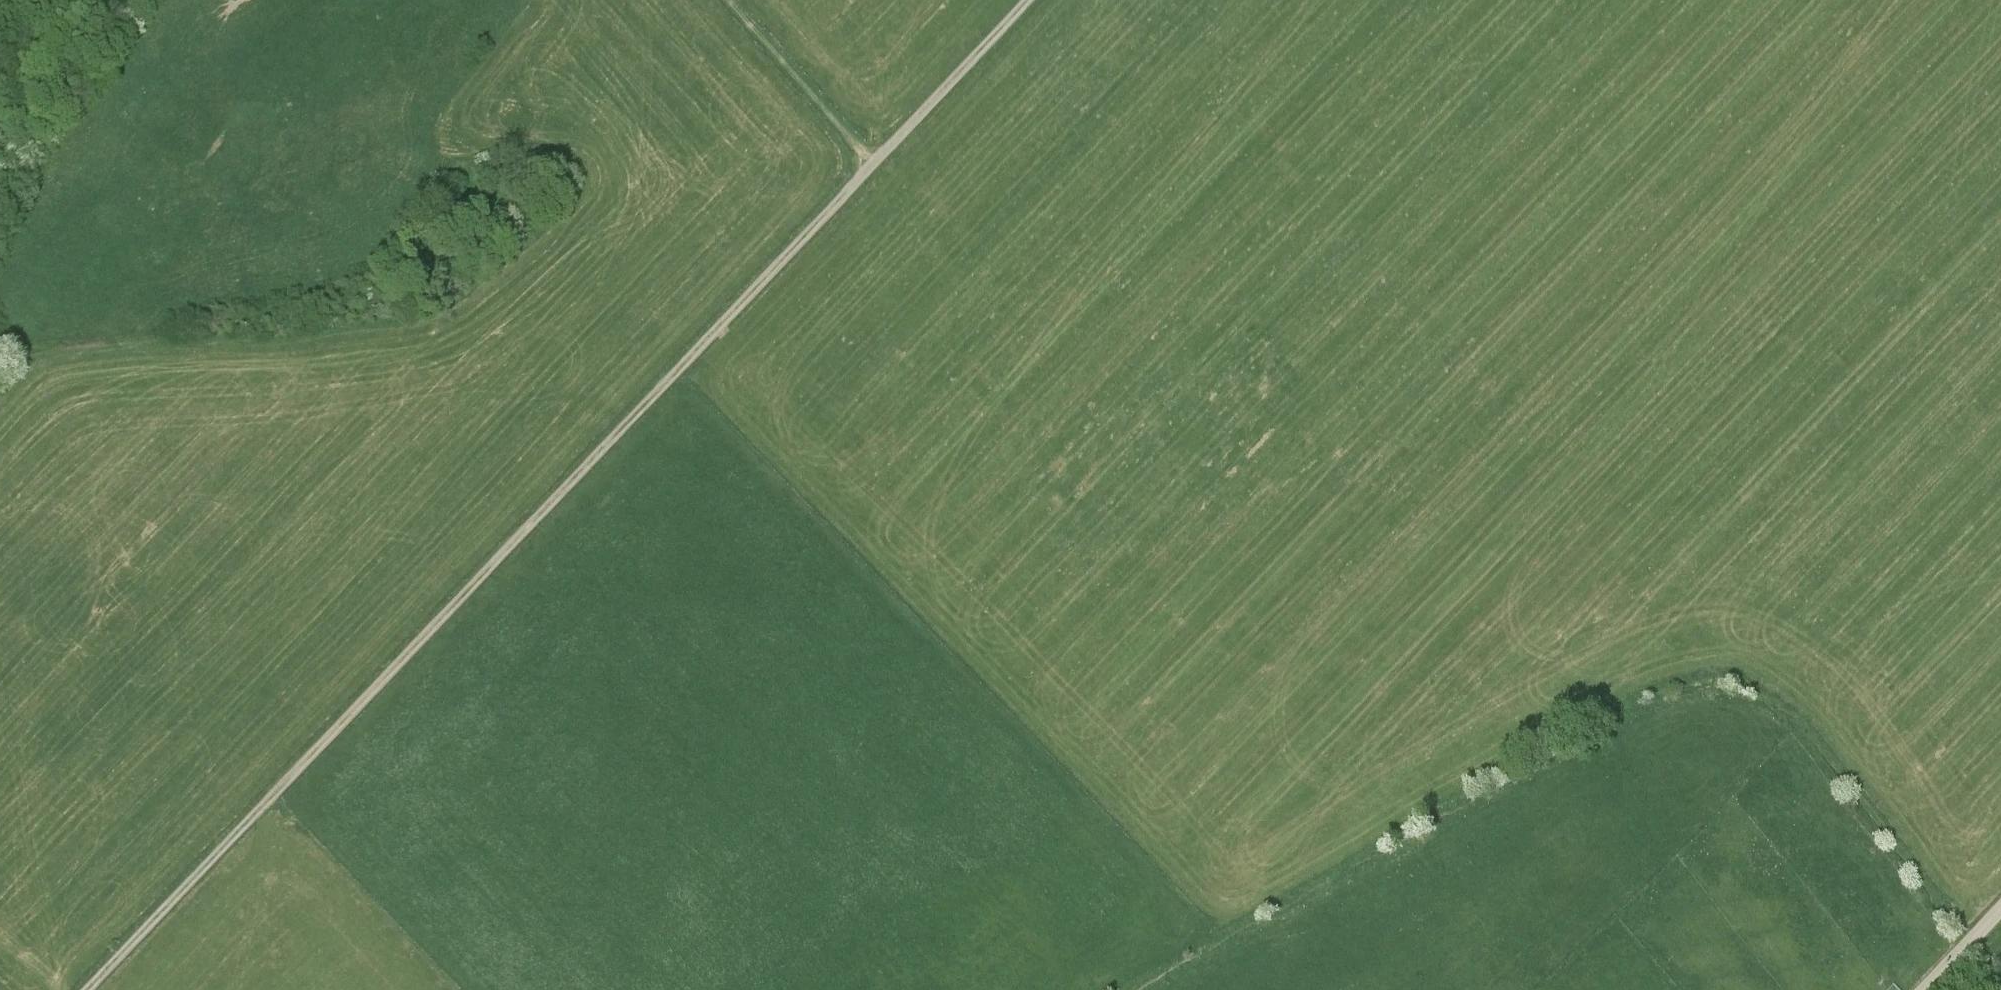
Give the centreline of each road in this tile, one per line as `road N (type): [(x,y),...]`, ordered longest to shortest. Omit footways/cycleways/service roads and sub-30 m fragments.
road 1 (track): [(84,989),(869,161)]
road 2 (track): [(869,161),(1029,0)]

